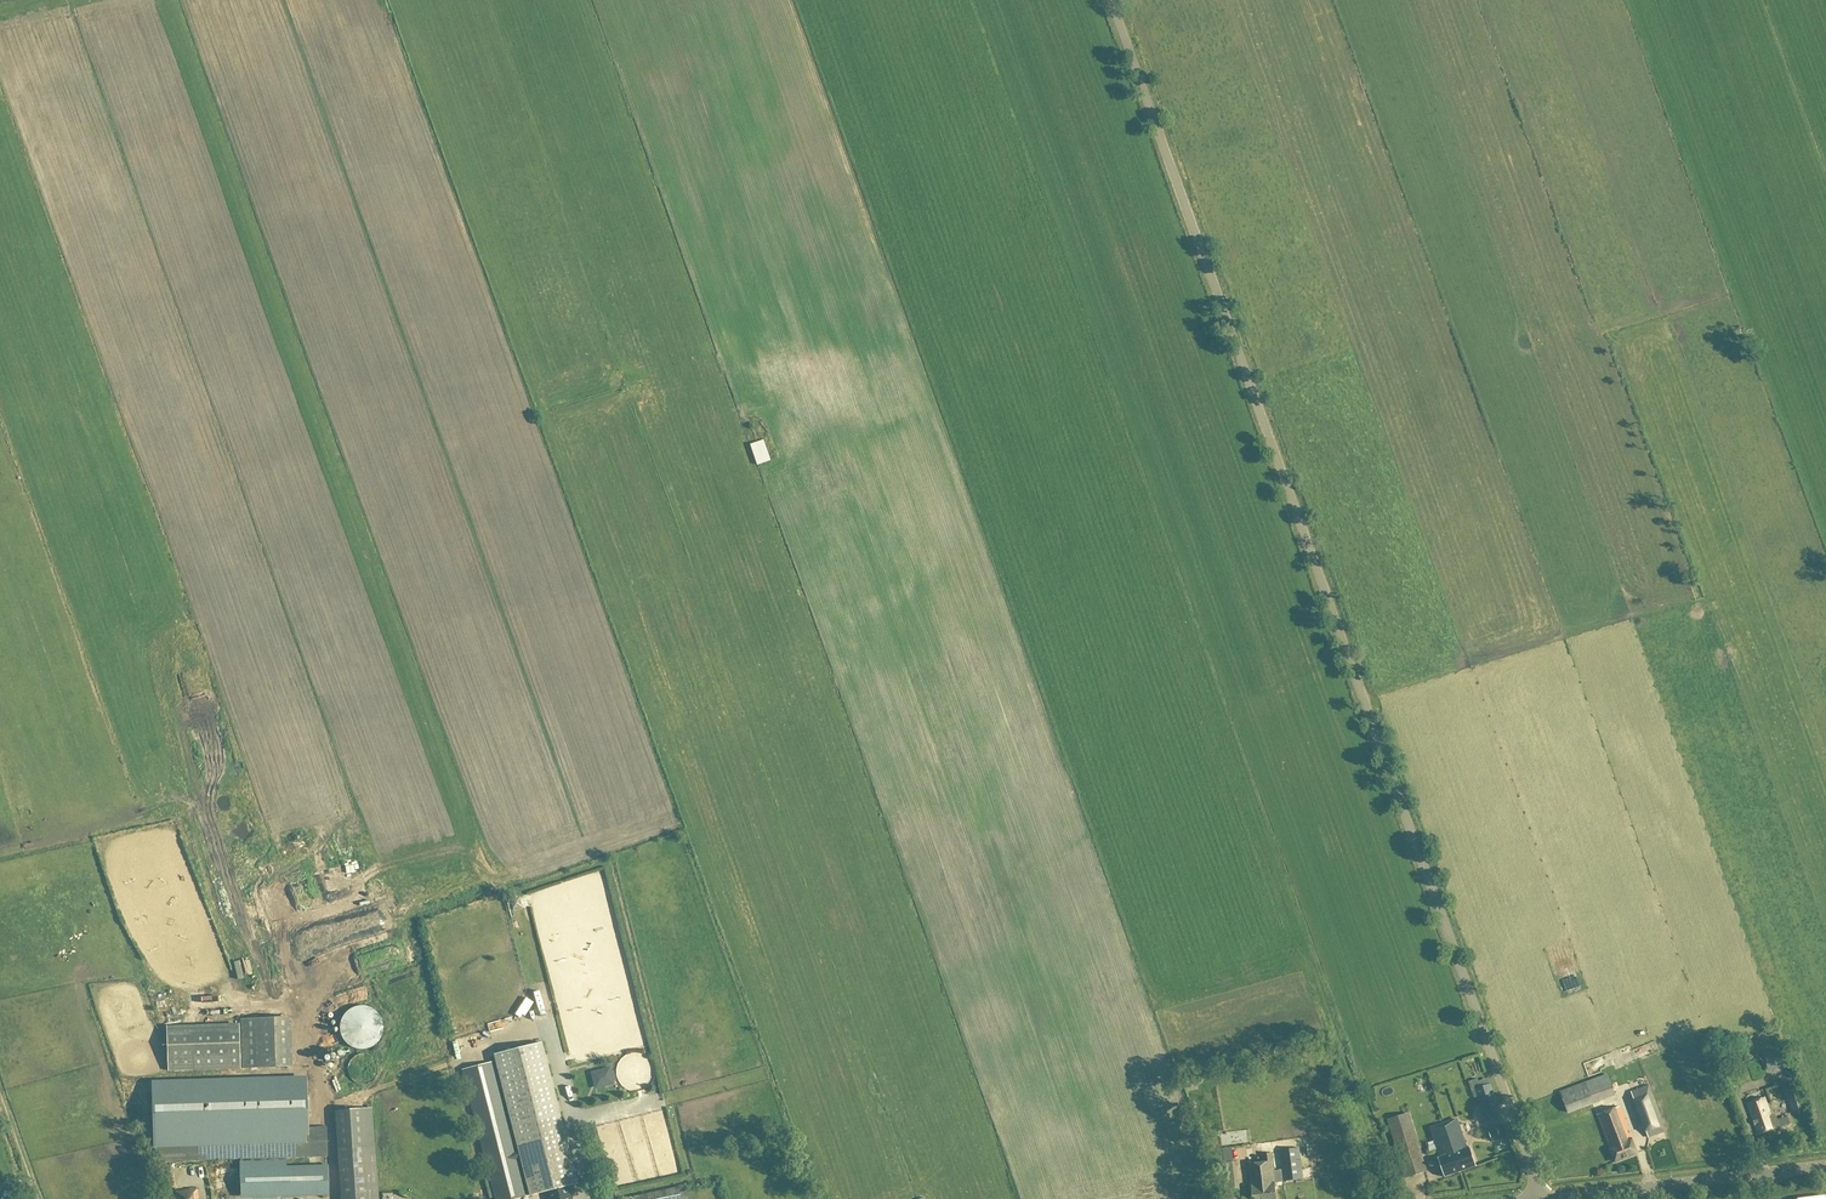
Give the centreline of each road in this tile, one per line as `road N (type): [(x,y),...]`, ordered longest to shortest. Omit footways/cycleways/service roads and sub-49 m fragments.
road 1 (unclassified): [(1543,1198),(1112,0)]
road 2 (unclassified): [(1578,1198),(1825,1171)]

